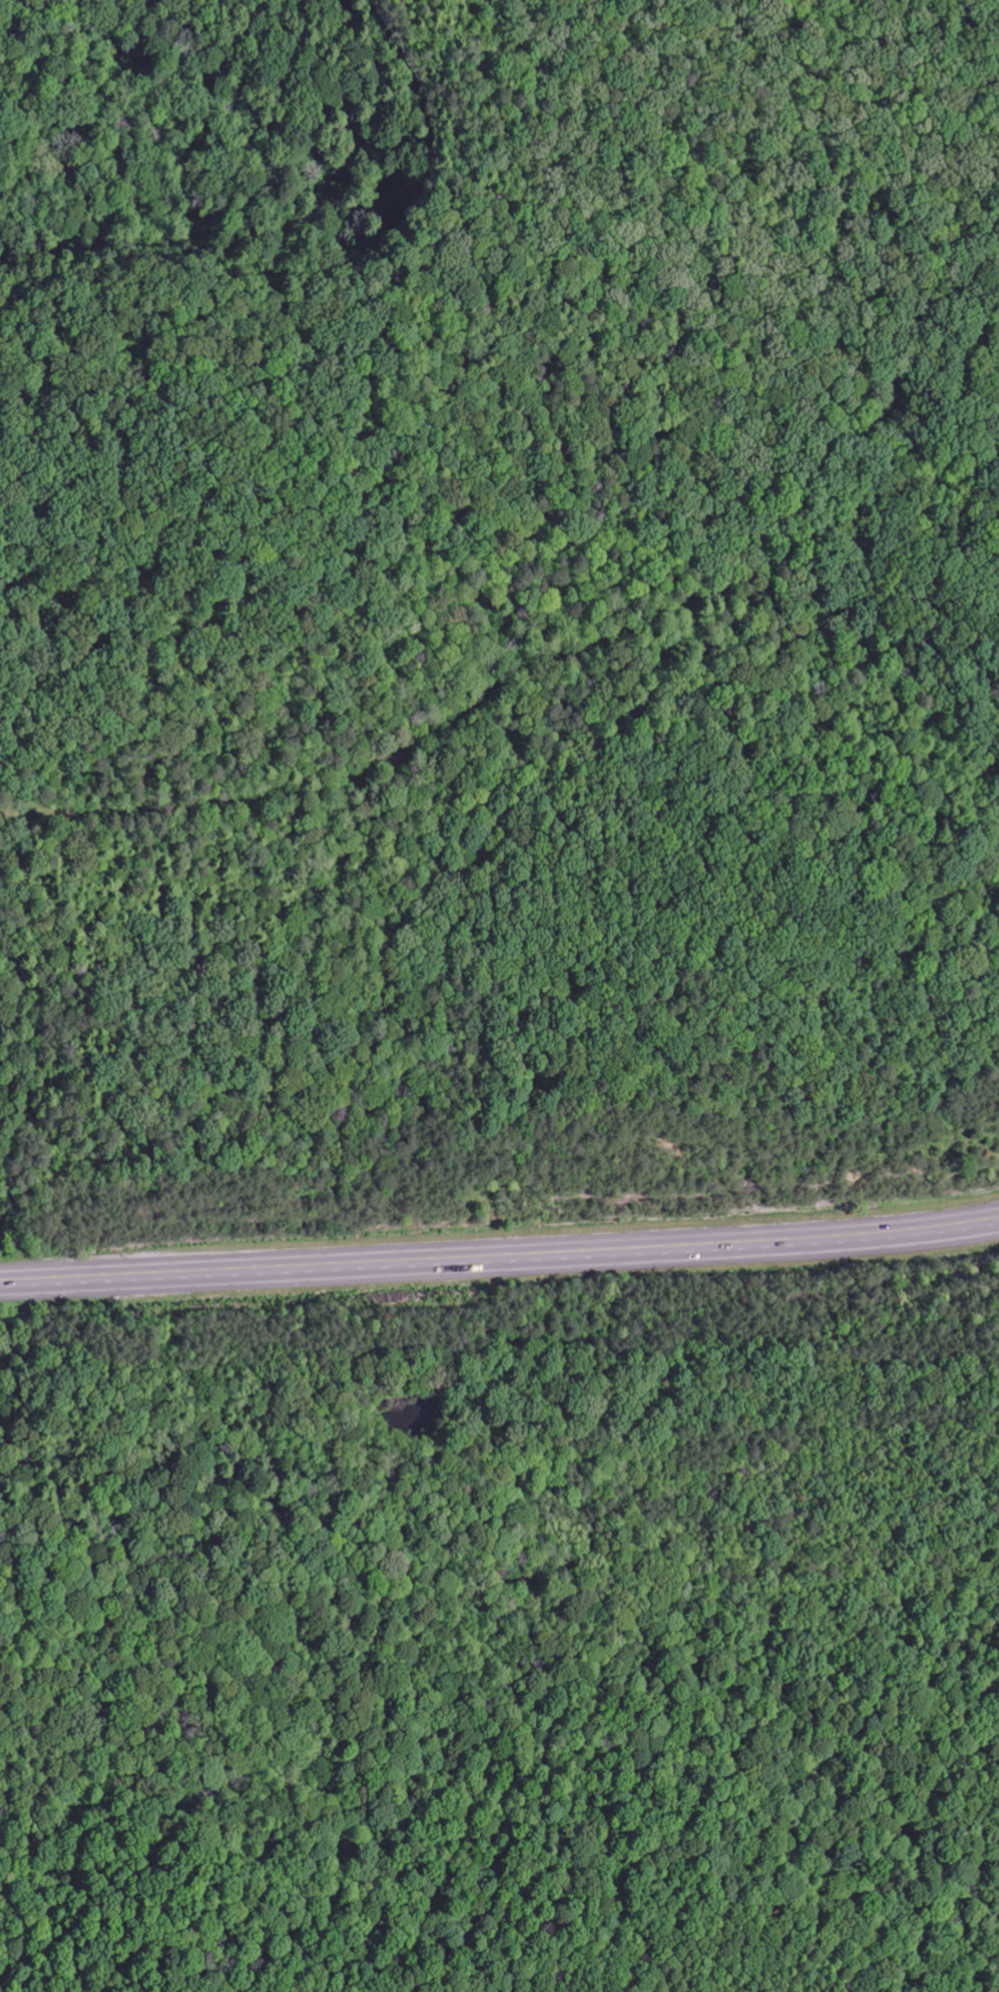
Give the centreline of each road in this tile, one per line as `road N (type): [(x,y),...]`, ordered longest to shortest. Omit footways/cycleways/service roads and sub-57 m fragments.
road 1 (trunk): [(0,1283),(858,1237),(998,1221)]

